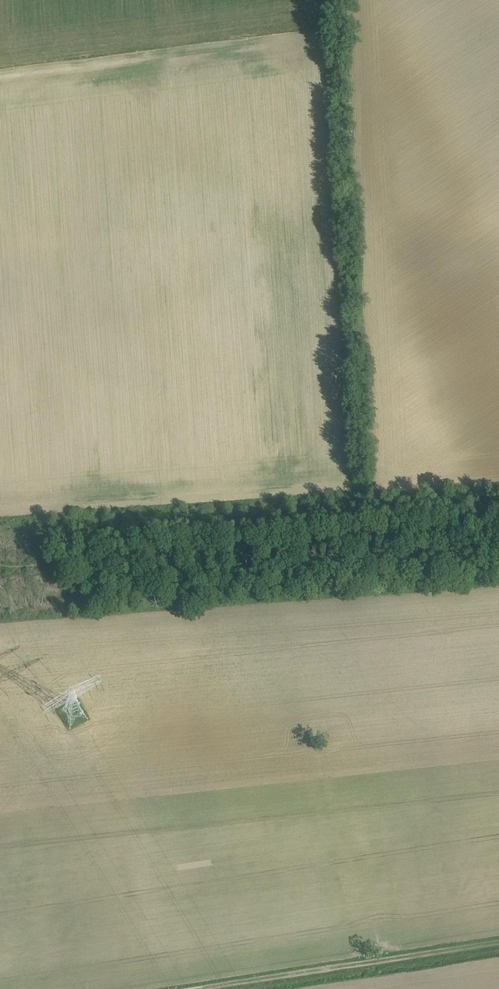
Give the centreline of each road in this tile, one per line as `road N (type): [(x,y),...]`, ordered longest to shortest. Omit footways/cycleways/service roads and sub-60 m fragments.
road 1 (track): [(0,75),(154,57),(150,0)]

